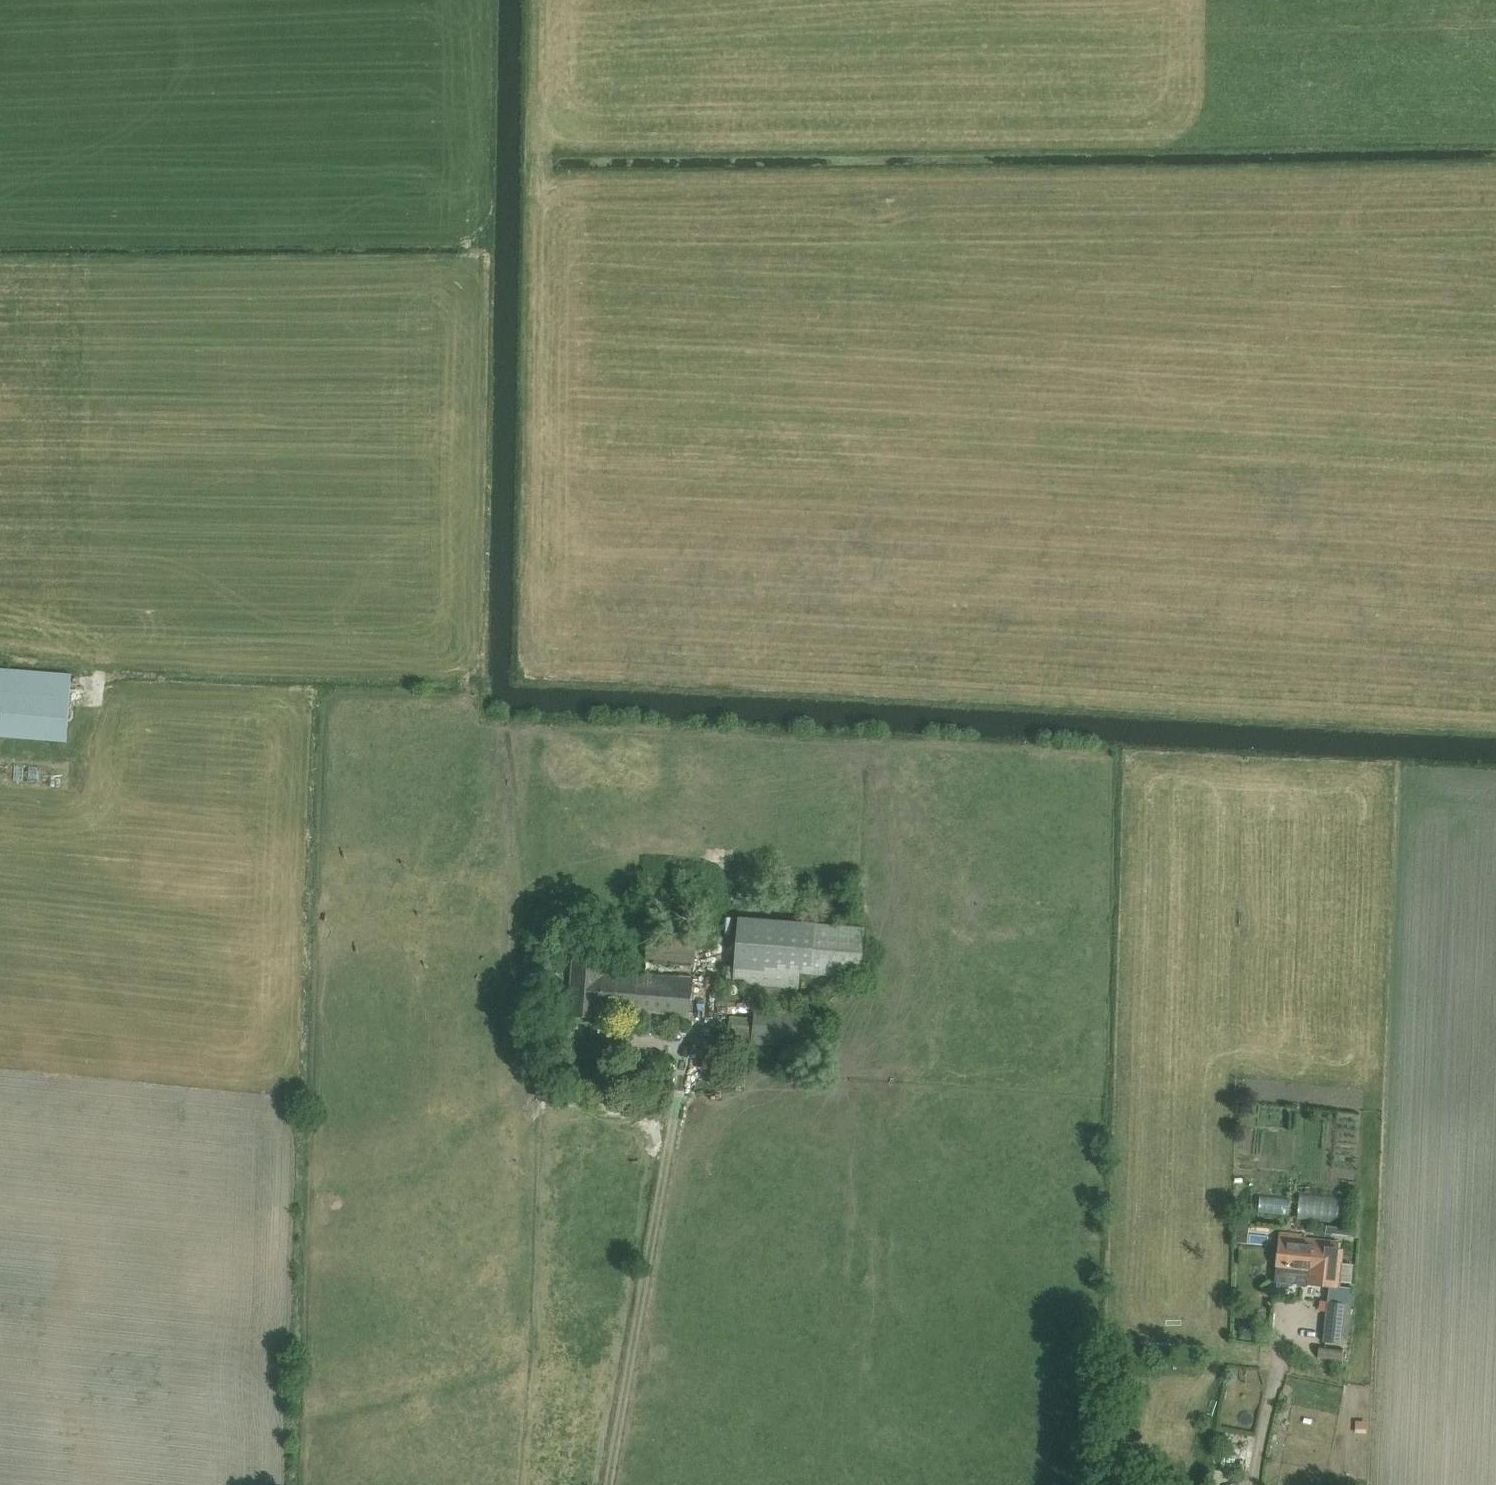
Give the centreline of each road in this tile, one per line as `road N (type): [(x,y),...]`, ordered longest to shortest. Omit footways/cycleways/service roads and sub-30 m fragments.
road 1 (track): [(608,1484),(692,1052)]
road 2 (track): [(1254,1484),(1290,1326)]

